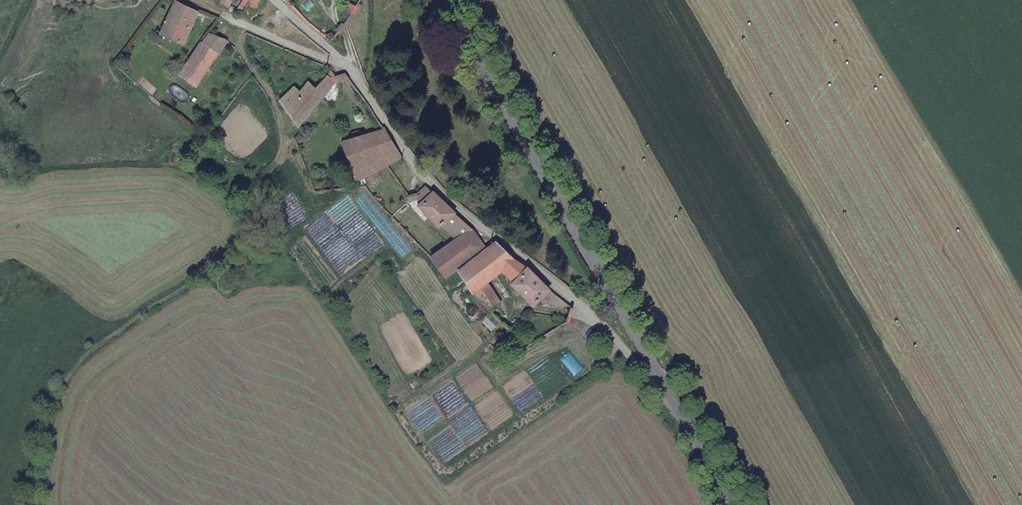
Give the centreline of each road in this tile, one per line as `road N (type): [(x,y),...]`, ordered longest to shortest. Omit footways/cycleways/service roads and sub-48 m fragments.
road 1 (track): [(226,17),(285,134),(242,253),(220,273),(94,340),(54,393),(32,504)]
road 2 (unclassified): [(273,0),(344,66),(401,146),(476,219),(651,362)]
road 3 (tertiary): [(448,0),(651,362)]
road 4 (tertiary): [(651,362),(731,504)]

